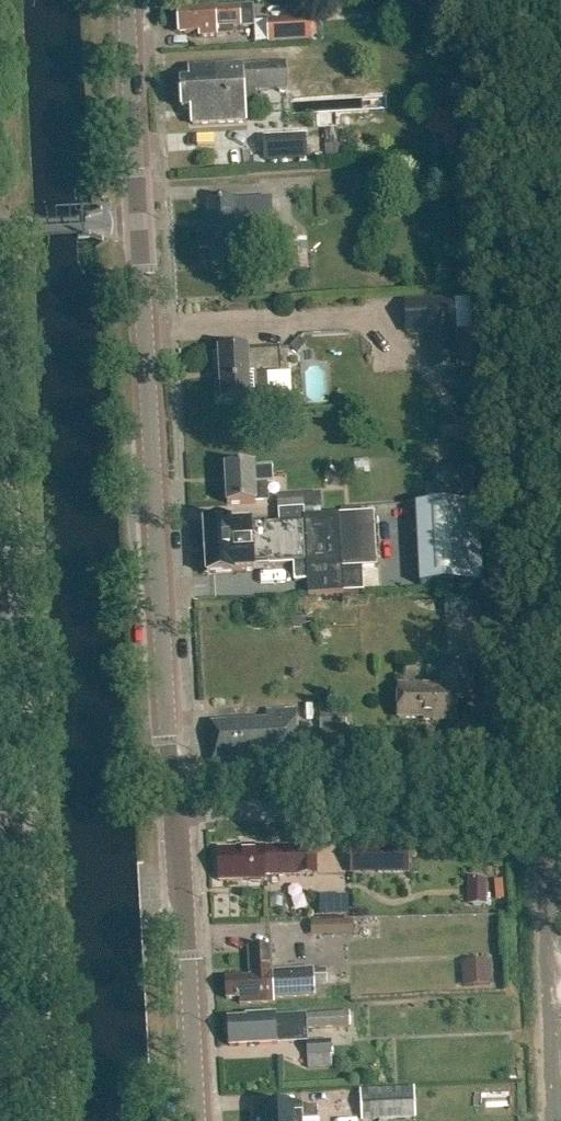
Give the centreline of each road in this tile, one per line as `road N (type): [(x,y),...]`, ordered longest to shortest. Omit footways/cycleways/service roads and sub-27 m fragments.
road 1 (unclassified): [(41,1120),(0,502)]
road 2 (secondary): [(179,813),(140,222)]
road 3 (unclassified): [(560,815),(179,813)]
road 4 (secondary): [(197,1120),(179,813)]
road 5 (secondary): [(140,222),(127,0)]
road 6 (unclassified): [(0,229),(140,222)]

